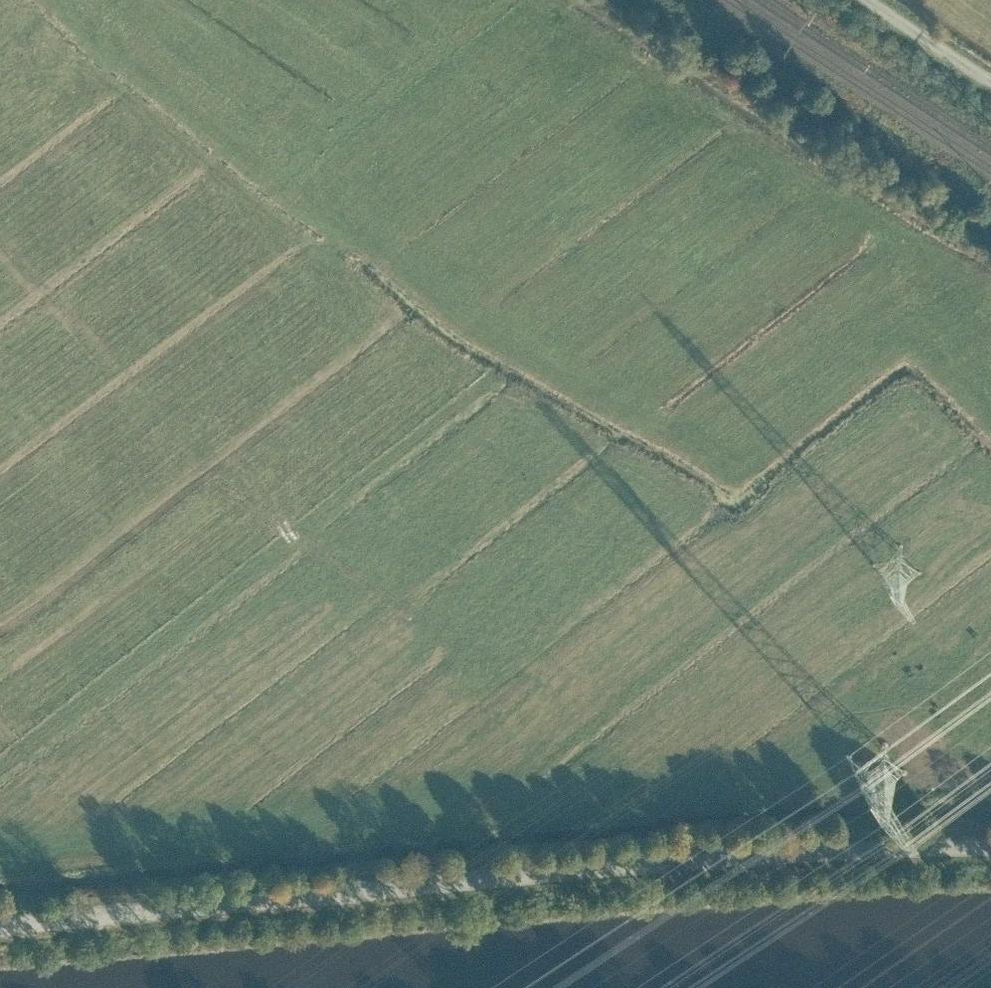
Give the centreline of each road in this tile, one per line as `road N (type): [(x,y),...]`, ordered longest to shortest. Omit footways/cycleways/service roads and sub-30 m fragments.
road 1 (track): [(990,849),(676,854),(0,927)]
road 2 (track): [(890,0),(990,66)]

